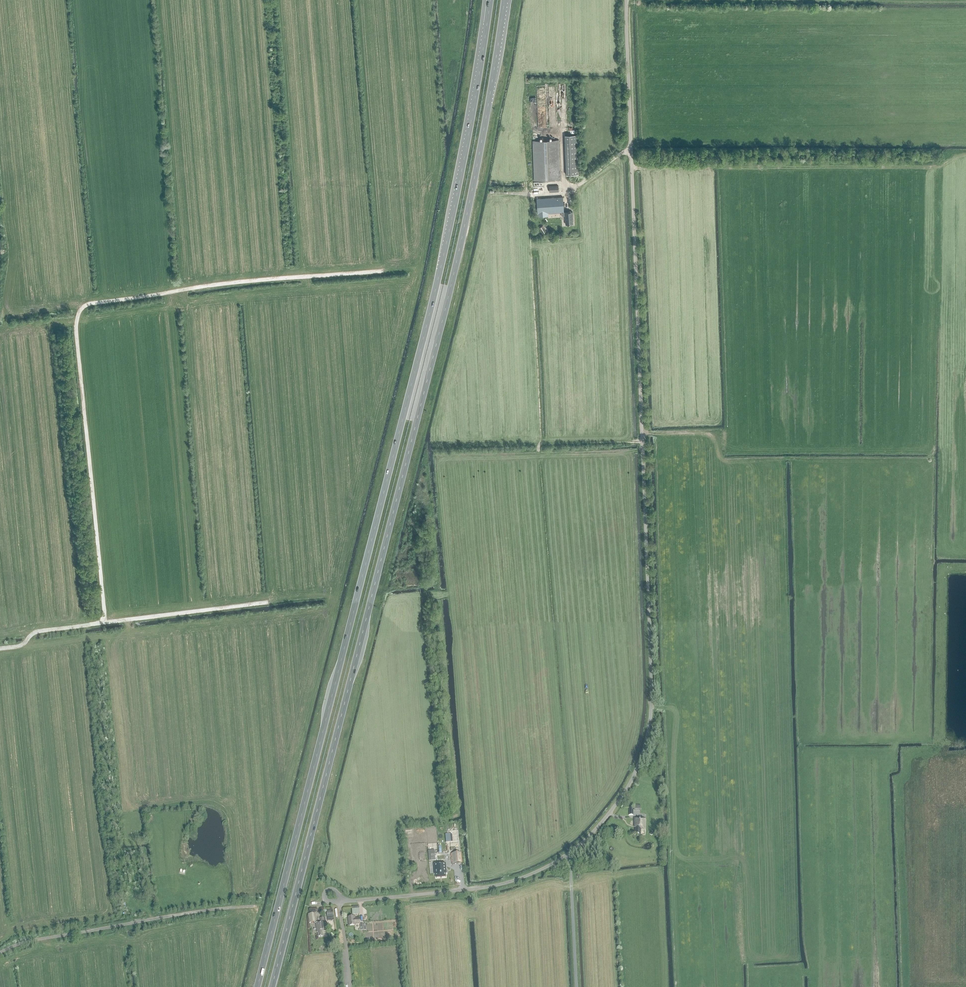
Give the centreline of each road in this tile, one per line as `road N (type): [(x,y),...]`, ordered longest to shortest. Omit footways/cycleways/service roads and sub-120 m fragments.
road 1 (unclassified): [(346,900),(471,890),(534,874),(607,816),(645,746),(652,686),(628,0)]
road 2 (trunk): [(272,986),(457,260),(504,0)]
road 3 (trunk): [(484,42),(448,234),(257,986)]
road 4 (track): [(383,270),(216,285),(81,310),(76,334),(105,614),(98,623)]
road 5 (track): [(267,602),(40,631),(0,649)]
road 6 (track): [(0,218),(10,247),(6,325),(77,320)]
road 7 (track): [(16,647),(126,633),(128,620)]

